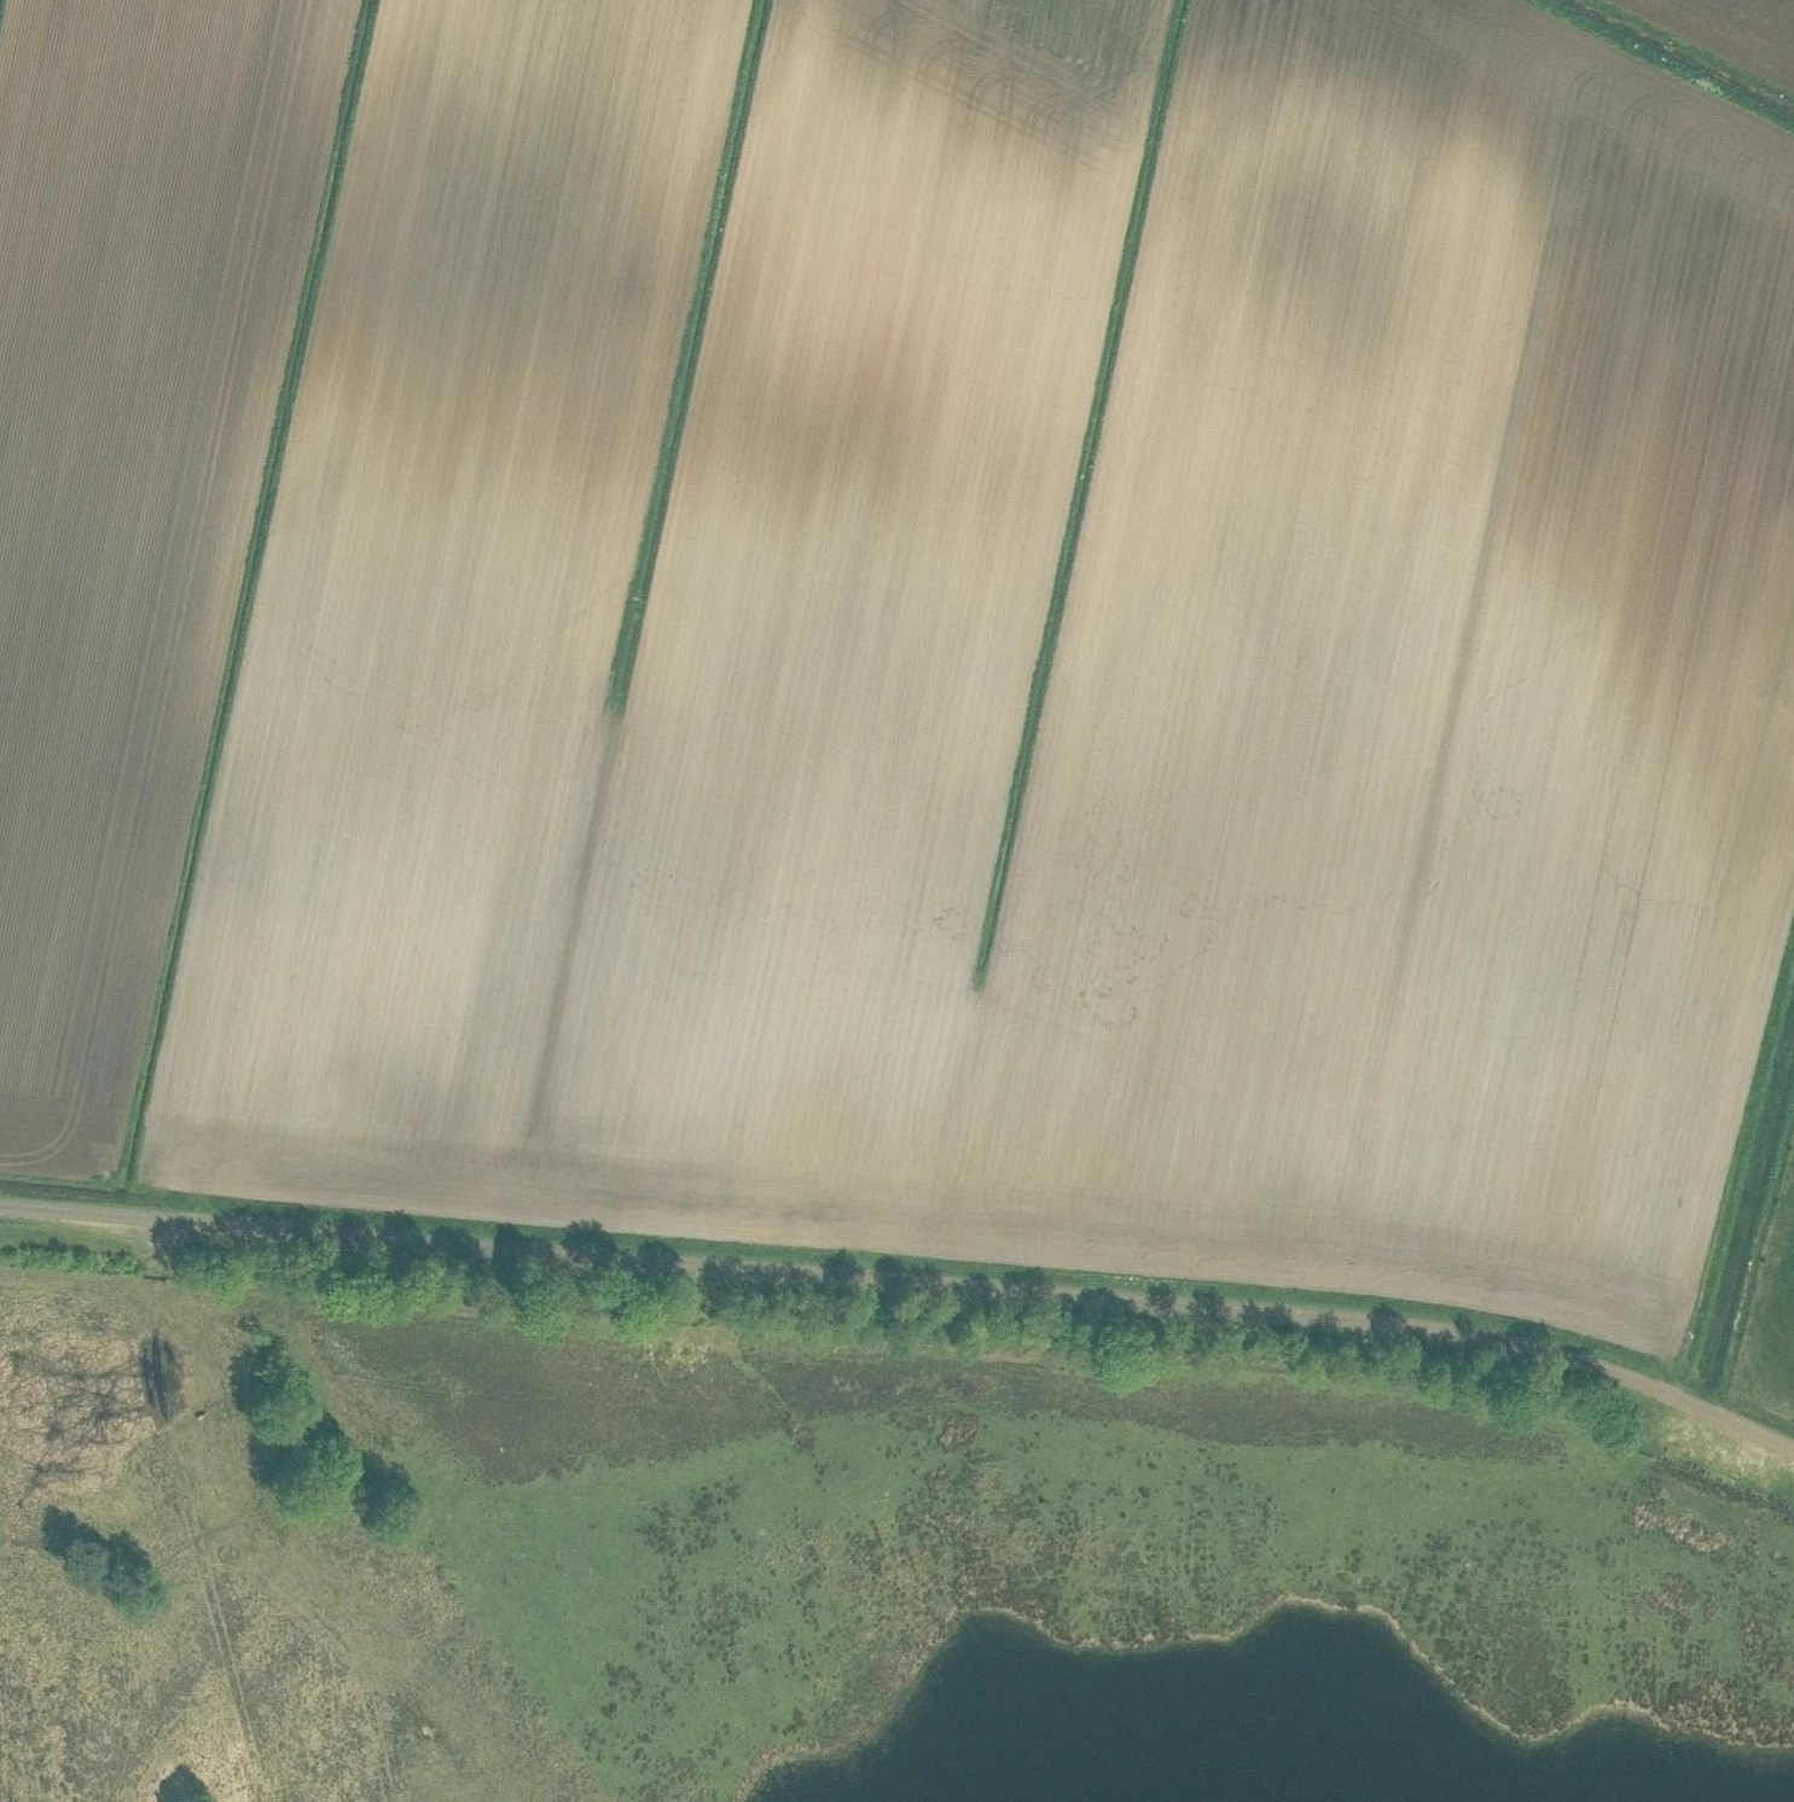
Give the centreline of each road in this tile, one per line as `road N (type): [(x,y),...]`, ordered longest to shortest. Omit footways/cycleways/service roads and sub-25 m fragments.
road 1 (unclassified): [(0,1204),(1422,1327),(1484,1336),(1649,1387),(1793,1450)]

